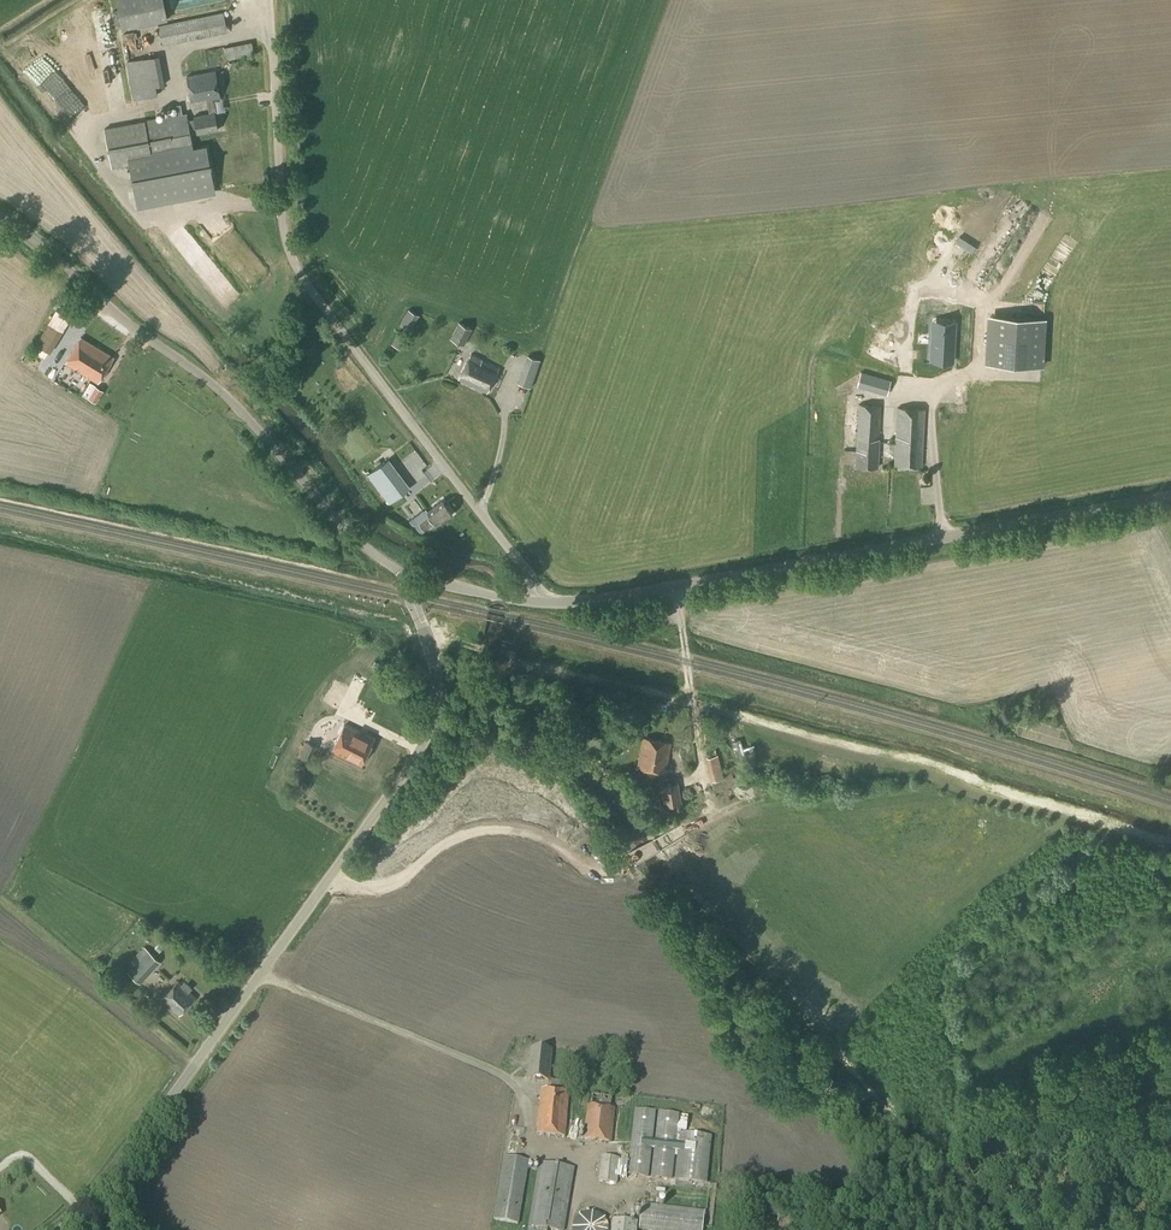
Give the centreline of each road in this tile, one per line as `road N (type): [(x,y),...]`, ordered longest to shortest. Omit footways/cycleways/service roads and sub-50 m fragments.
road 1 (unclassified): [(60,1229),(112,1178),(417,754),(434,712),(435,672),(412,576)]
road 2 (unclassified): [(540,600),(534,579),(313,292),(285,212),(271,0)]
road 3 (unclassified): [(1170,498),(616,599),(540,600)]
road 4 (unclassified): [(412,576),(346,528),(211,381),(0,213)]
road 5 (unclassified): [(540,600),(412,576)]

